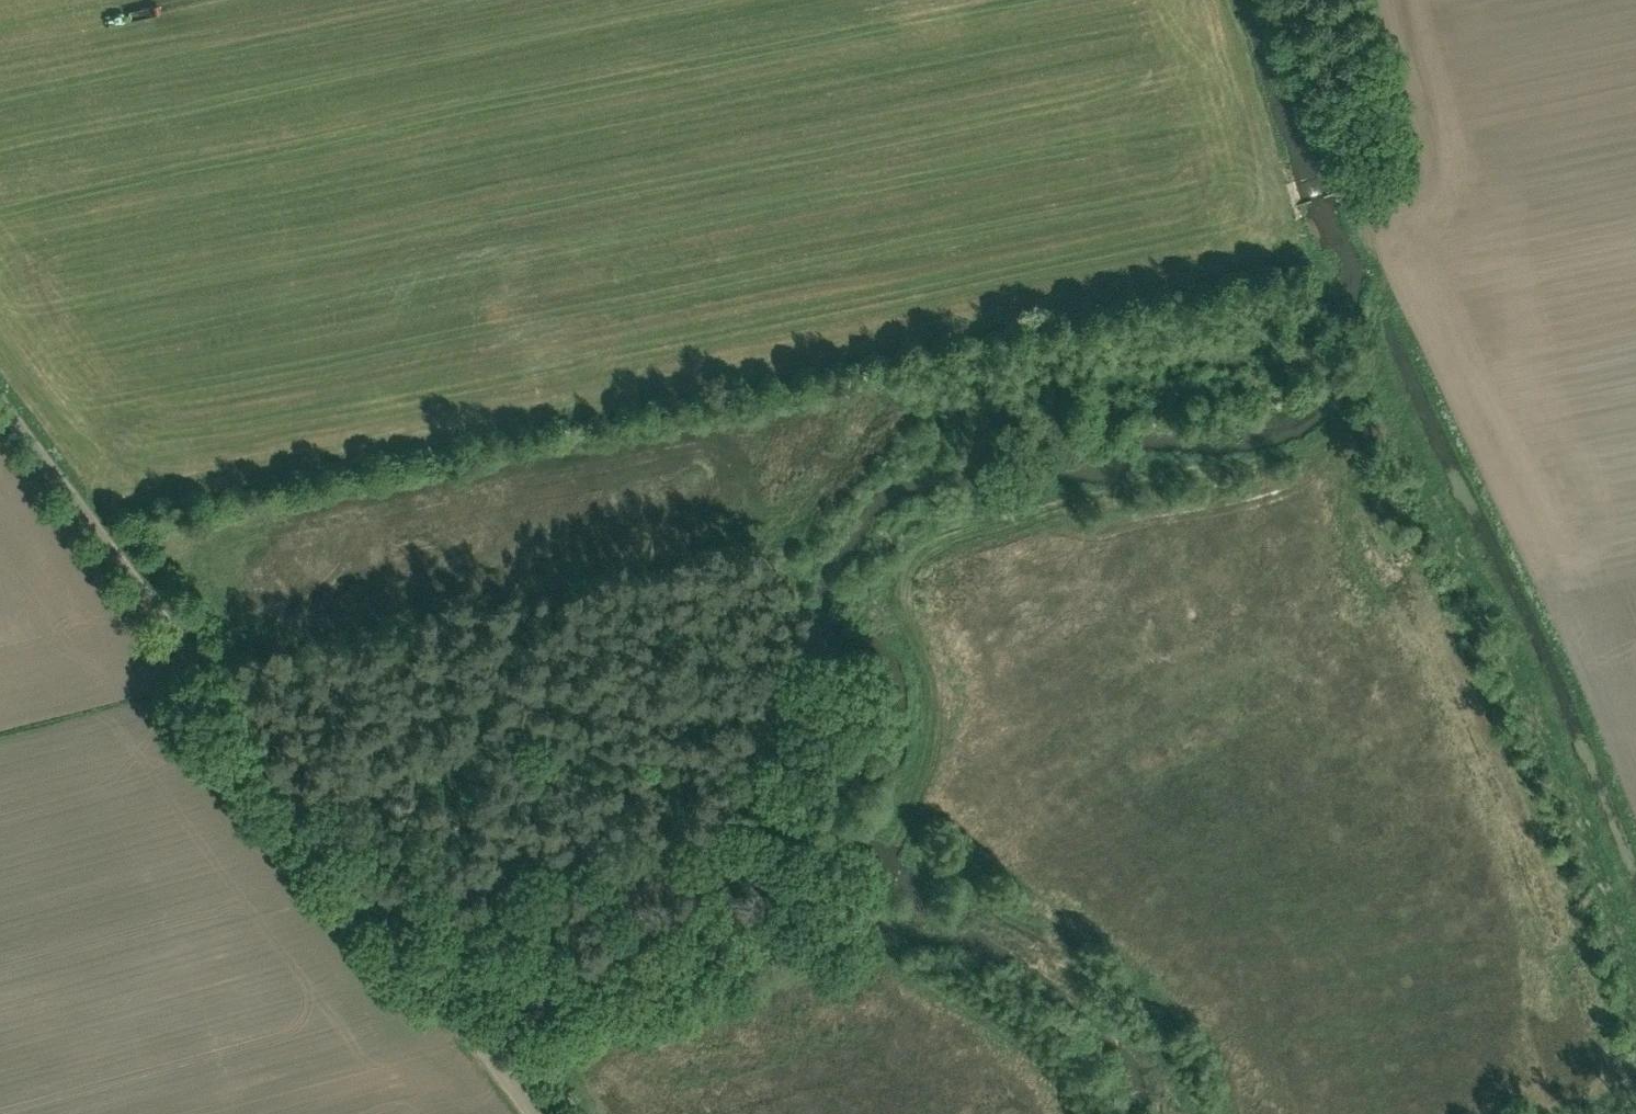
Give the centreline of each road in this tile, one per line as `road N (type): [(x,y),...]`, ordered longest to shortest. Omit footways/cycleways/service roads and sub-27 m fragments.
road 1 (unclassified): [(535,1113),(0,400)]

